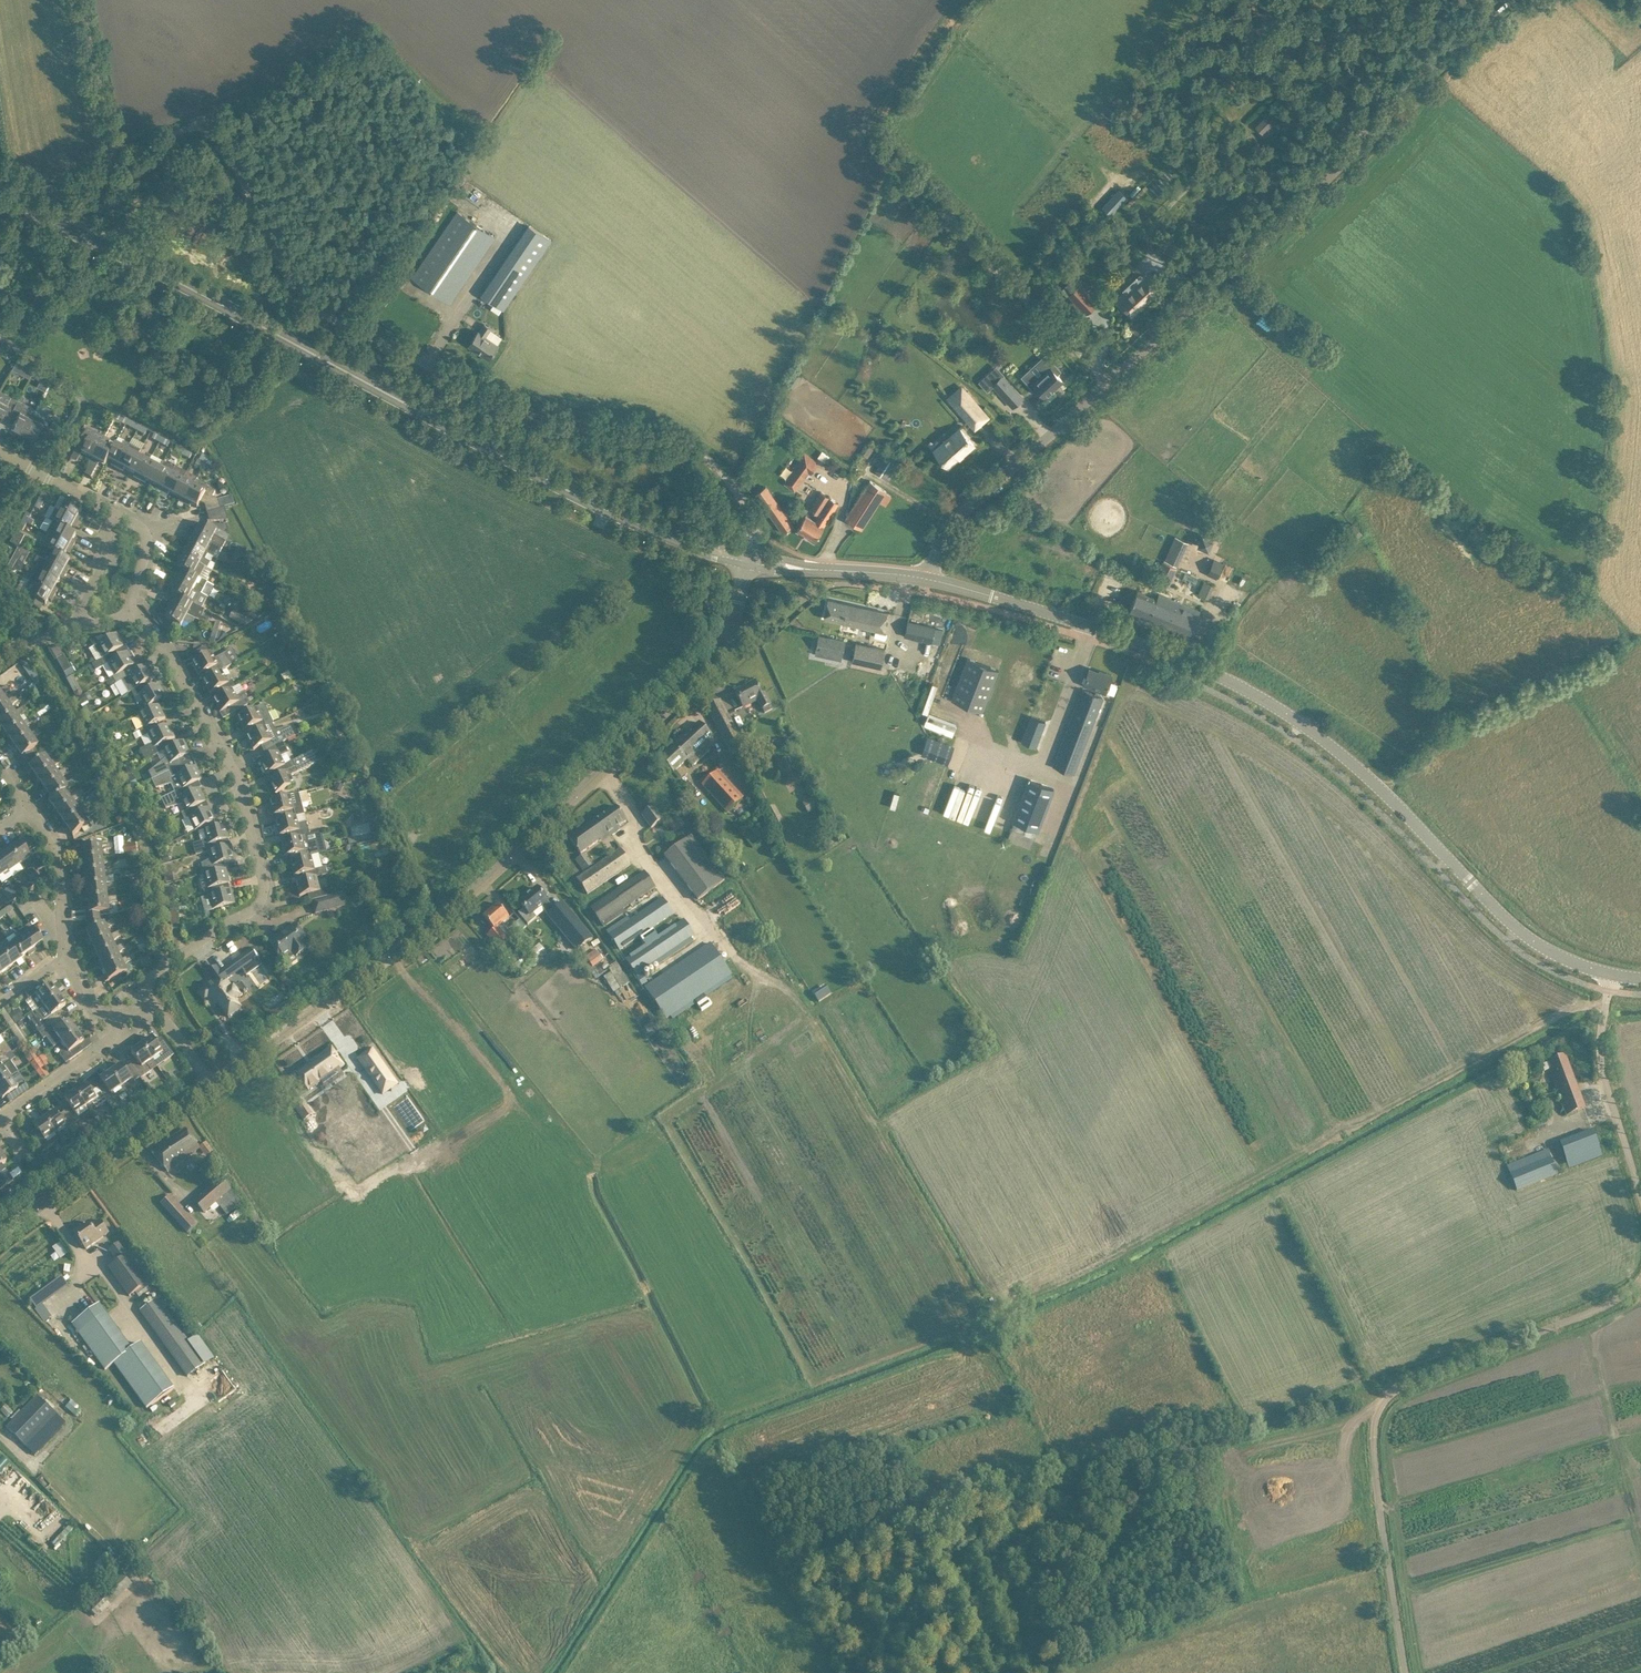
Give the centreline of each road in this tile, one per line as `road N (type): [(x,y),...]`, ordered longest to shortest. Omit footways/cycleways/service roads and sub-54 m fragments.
road 1 (unclassified): [(750,551),(751,523),(741,500),(697,449),(520,412),(321,311),(297,285),(210,131),(174,132),(58,187),(0,171)]
road 2 (tertiary): [(682,540),(582,498),(103,244),(0,202)]
road 3 (tertiary): [(212,1084),(443,916),(699,678),(724,645),(747,564)]
road 4 (tertiary): [(992,595),(1185,659),(1277,708),(1359,769),(1519,931),(1567,960),(1611,975)]
road 5 (track): [(82,0),(118,160),(127,138),(371,16),(484,114),(548,27)]
road 6 (track): [(1385,1398),(1357,1394),(1230,1434),(1210,1429),(1082,1479),(980,1498),(940,1526),(805,1580)]
road 7 (unclassified): [(1405,1672),(1378,1494),(1376,1415),(1385,1398),(1640,1283)]
road 8 (unclassified): [(1109,383),(1508,0)]
road 9 (residential): [(130,613),(162,644),(228,759),(263,877),(251,911),(153,975),(157,1011)]
road 10 (unclassified): [(926,578),(948,524),(1109,383)]
road 11 (track): [(1640,1550),(1624,1502),(1623,1453),(1598,1340),(1640,1303)]
road 12 (track): [(964,0),(872,136),(944,214)]
road 13 (tertiary): [(0,1235),(212,1084)]
road 14 (unclassified): [(1109,383),(944,214)]
road 15 (unclassified): [(1640,1191),(1604,1082),(1600,1042),(1611,975)]
road 16 (residential): [(130,613),(146,533),(48,477)]
road 17 (residential): [(0,1120),(105,1048),(118,1017)]
road 18 (track): [(450,909),(515,986),(559,950)]
road 19 (residential): [(27,807),(59,872),(65,953)]
road 20 (residential): [(0,656),(130,613)]

